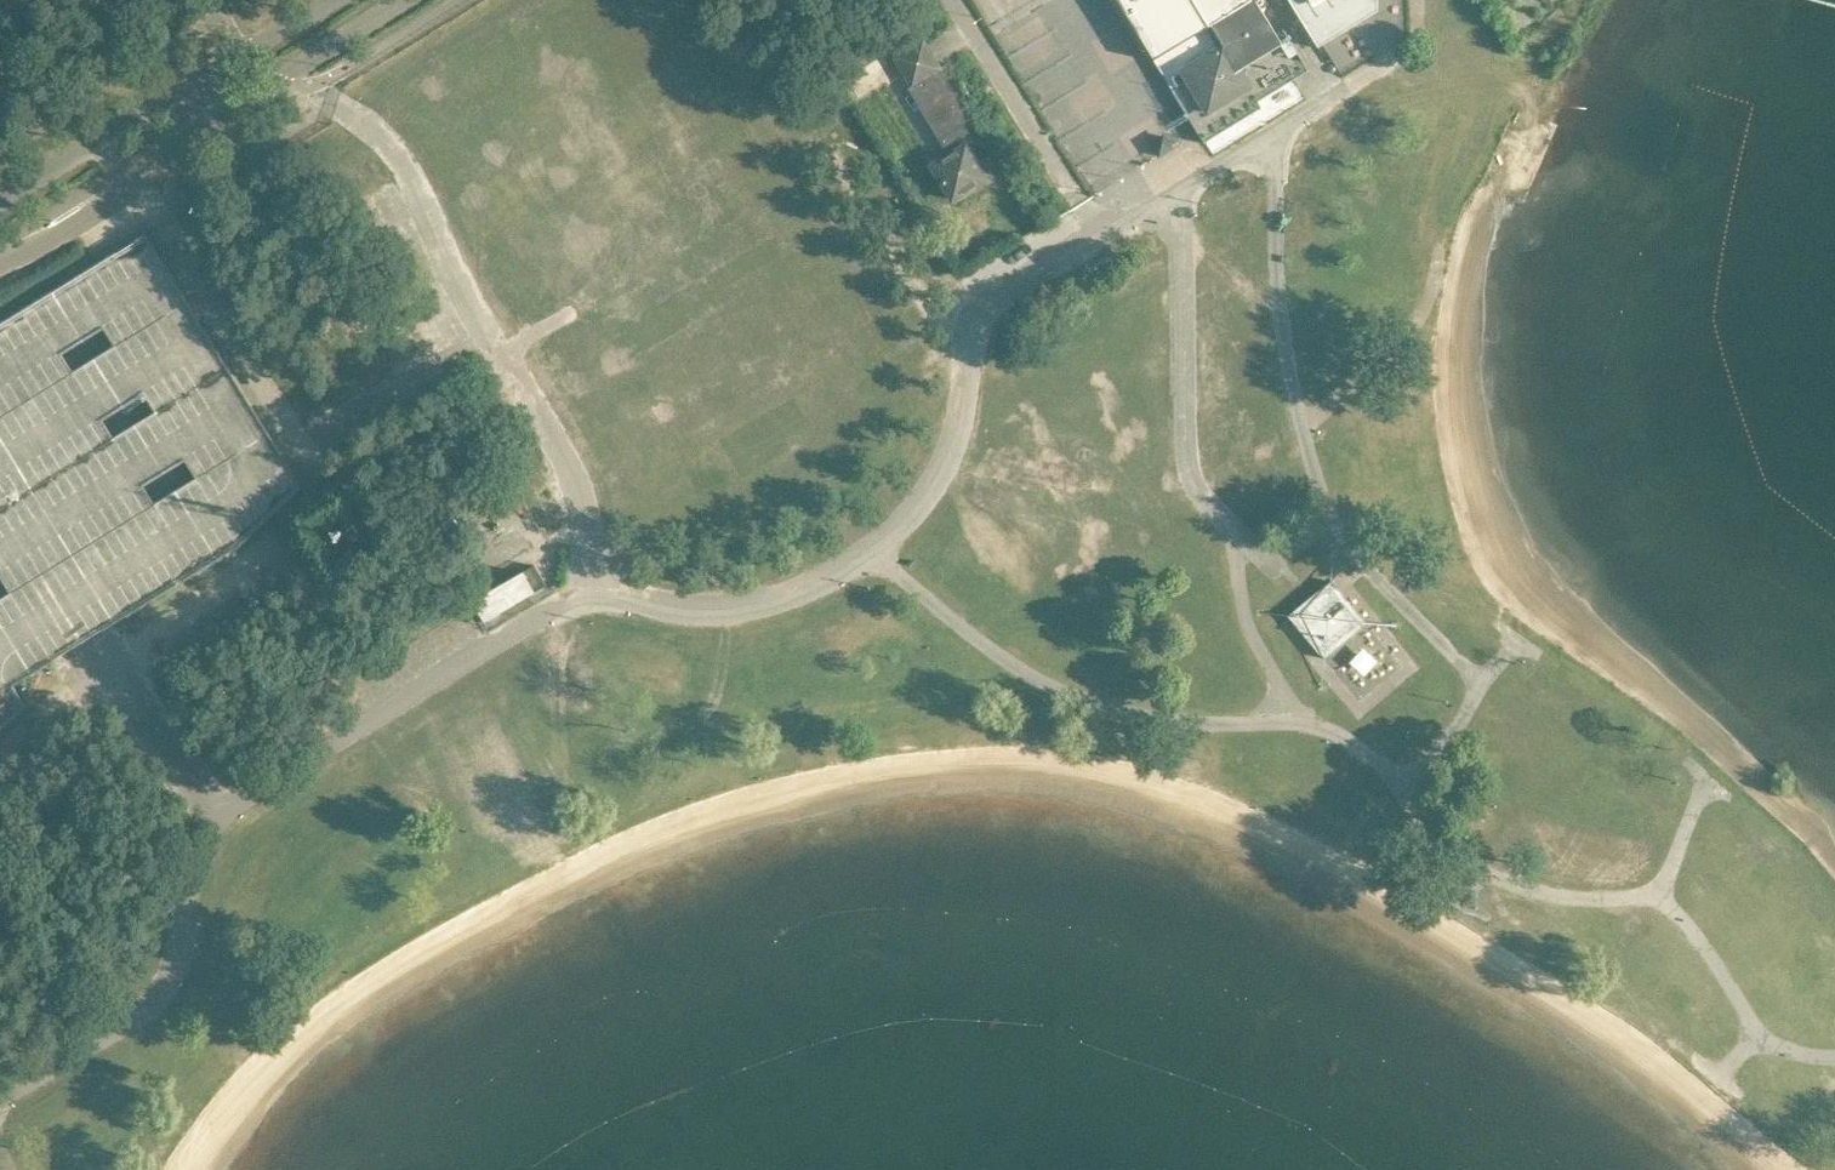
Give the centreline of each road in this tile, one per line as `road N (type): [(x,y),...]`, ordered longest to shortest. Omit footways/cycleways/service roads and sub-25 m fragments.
road 1 (unclassified): [(0,252),(398,0)]
road 2 (unclassified): [(341,0),(0,204)]

